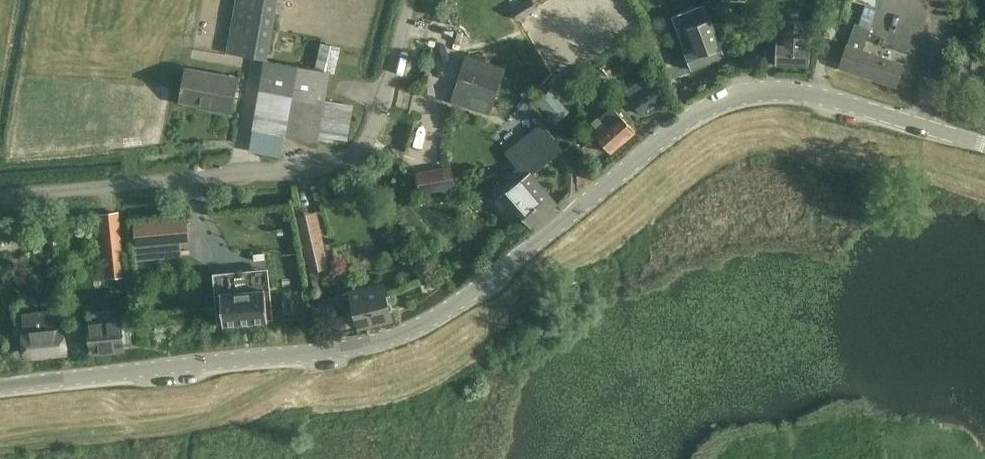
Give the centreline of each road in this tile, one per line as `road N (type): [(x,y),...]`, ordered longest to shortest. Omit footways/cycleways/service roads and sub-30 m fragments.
road 1 (tertiary): [(984,145),(839,102),(747,94),(679,125),(486,283),(404,333),(342,349),(0,386)]
road 2 (unclassified): [(0,202),(329,172),(369,153),(412,0)]

